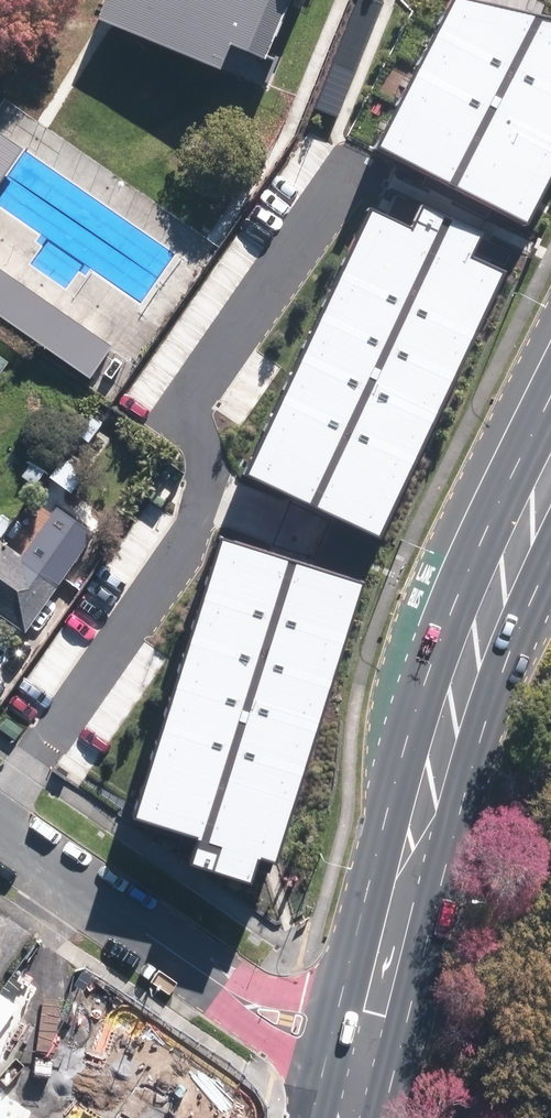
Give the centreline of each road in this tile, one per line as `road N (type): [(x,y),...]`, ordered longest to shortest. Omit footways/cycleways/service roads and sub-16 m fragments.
road 1 (motorway): [(397,1117),(437,299),(502,0)]
road 2 (residential): [(0,809),(199,511),(206,458),(193,391),(359,153)]
road 3 (primary): [(359,1057),(441,749),(507,571),(550,481)]
road 4 (residential): [(359,1057),(224,987),(0,829)]
road 5 (motorway): [(550,786),(534,972),(534,1117)]

